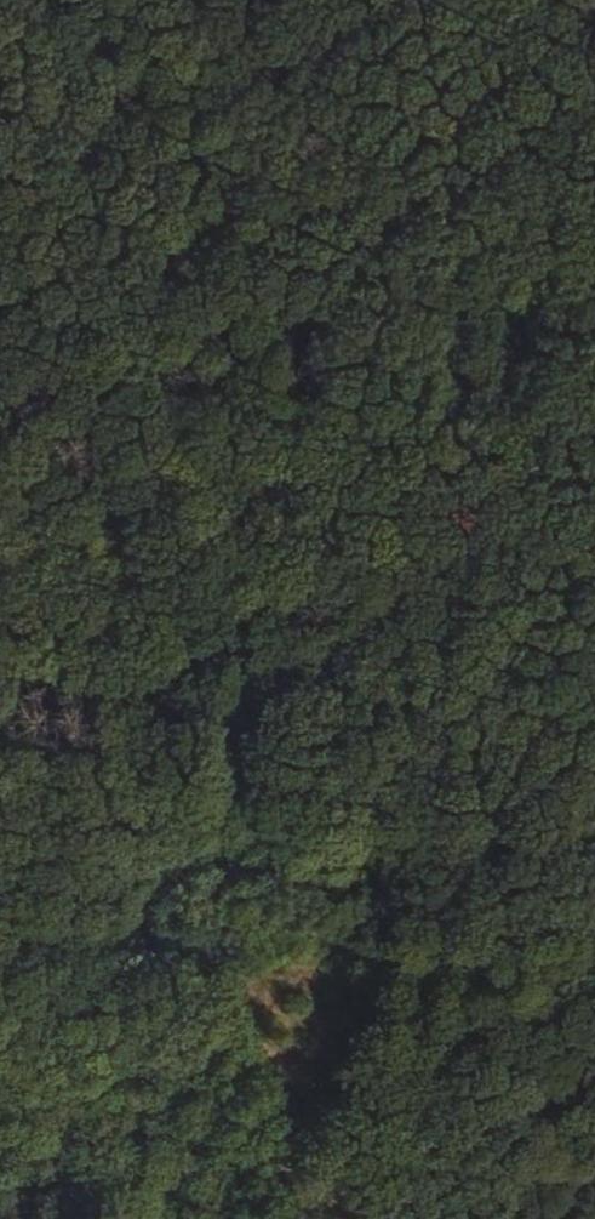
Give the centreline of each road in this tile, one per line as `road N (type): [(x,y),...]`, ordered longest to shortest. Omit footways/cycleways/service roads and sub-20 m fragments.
road 1 (track): [(594,558),(504,564),(363,943),(200,984),(0,856)]
road 2 (track): [(504,564),(562,0)]

